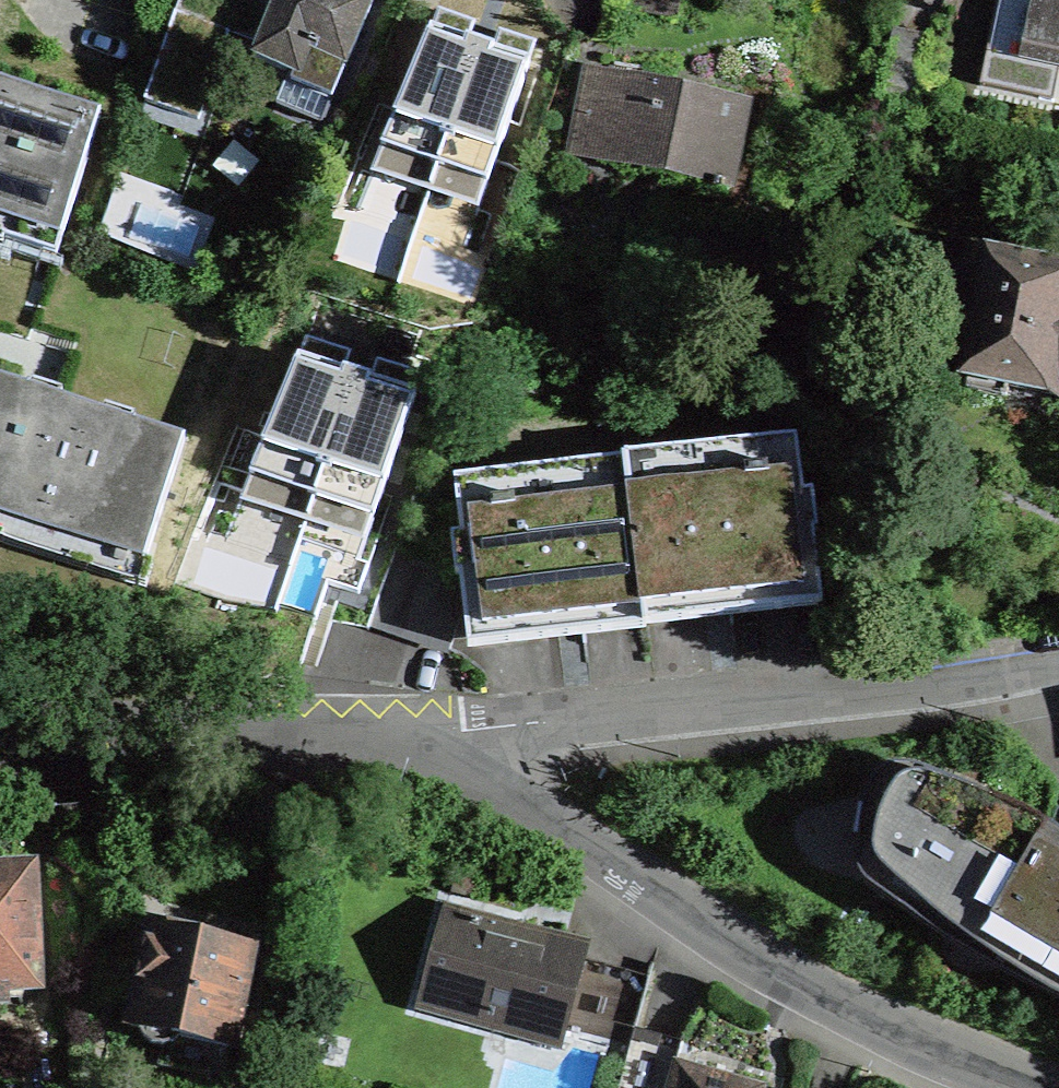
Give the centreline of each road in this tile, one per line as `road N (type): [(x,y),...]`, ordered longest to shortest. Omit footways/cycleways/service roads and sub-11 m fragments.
road 1 (tertiary): [(452,756),(864,1016),(1020,1087)]
road 2 (residential): [(1058,662),(925,691),(504,725),(470,736),(452,756)]
road 3 (tertiary): [(0,740),(260,728),(452,756)]

